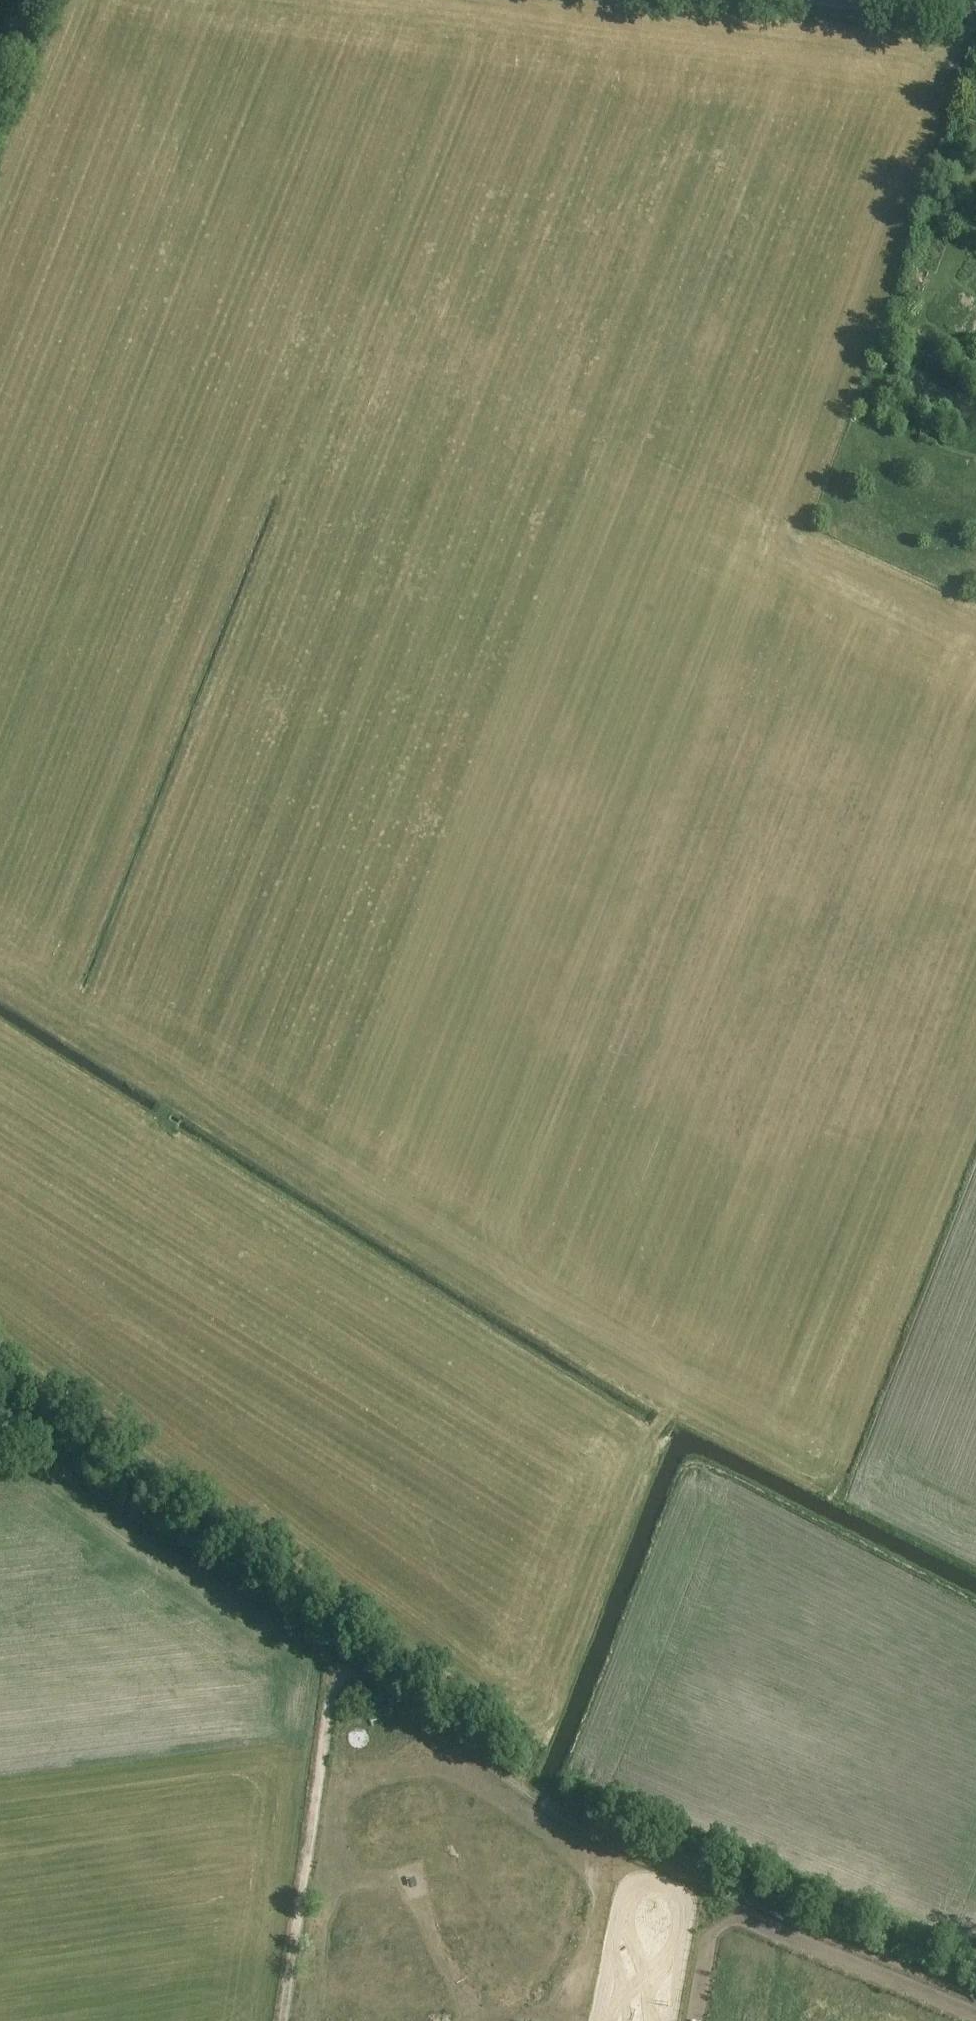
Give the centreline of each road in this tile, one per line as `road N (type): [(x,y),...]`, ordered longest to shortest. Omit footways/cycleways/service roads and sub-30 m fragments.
road 1 (track): [(349,1662),(587,1831),(975,1993)]
road 2 (track): [(349,1662),(0,1402)]
road 3 (track): [(280,2020),(330,1694),(349,1662)]
road 4 (track): [(53,0),(0,143)]

